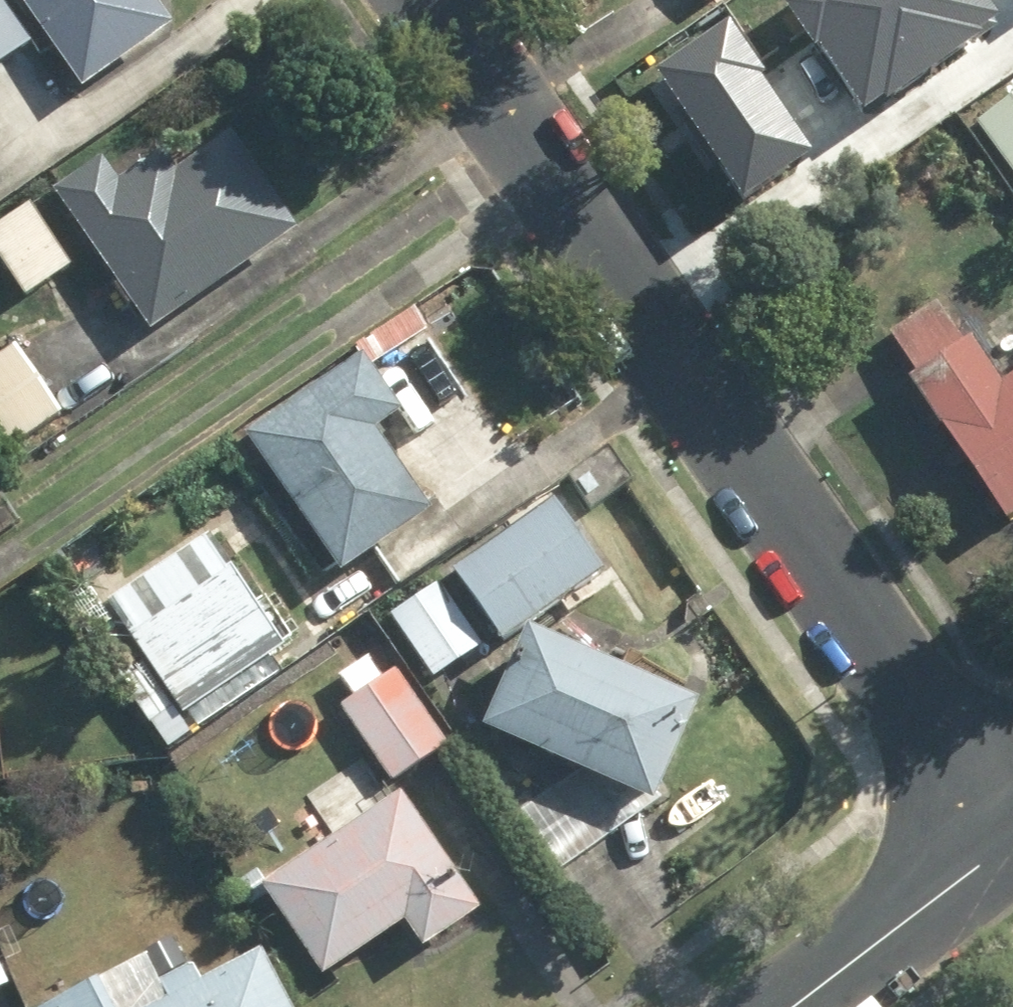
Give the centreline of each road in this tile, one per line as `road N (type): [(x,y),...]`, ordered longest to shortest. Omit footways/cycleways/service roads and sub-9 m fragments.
road 1 (residential): [(440,0),(1012,825)]
road 2 (residential): [(1012,835),(784,1006)]

